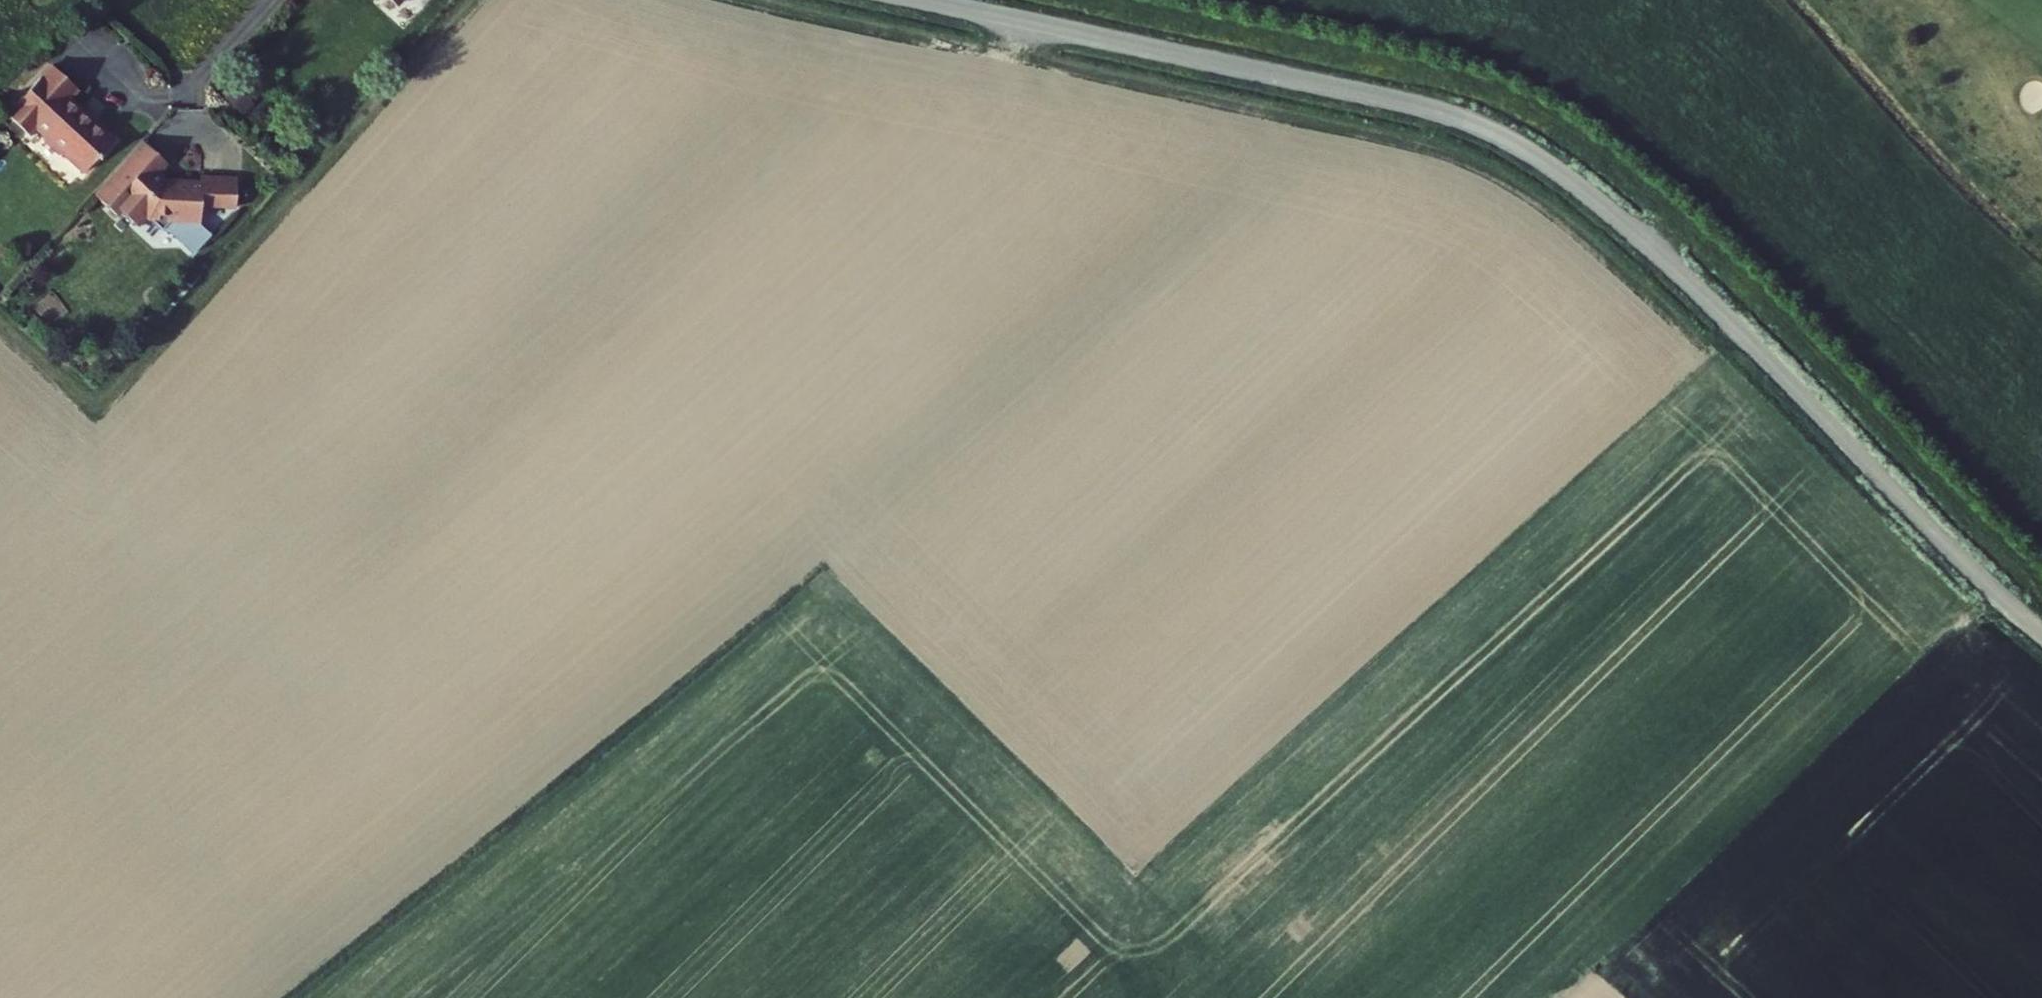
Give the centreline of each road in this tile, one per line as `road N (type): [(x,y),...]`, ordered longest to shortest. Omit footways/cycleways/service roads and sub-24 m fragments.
road 1 (unclassified): [(931,0),(1431,109),(1521,145),(1603,204),(1688,280),(1962,563),(2041,633)]

